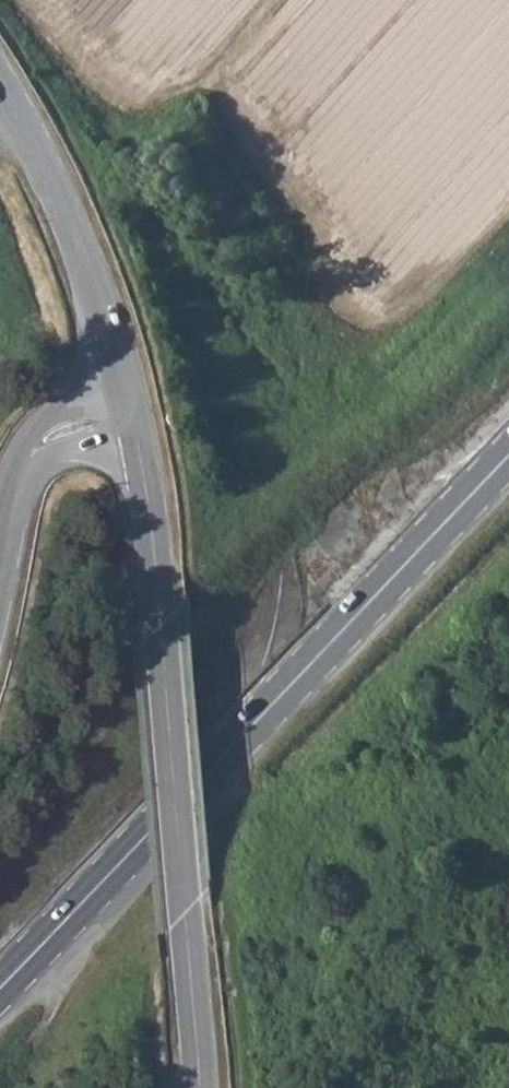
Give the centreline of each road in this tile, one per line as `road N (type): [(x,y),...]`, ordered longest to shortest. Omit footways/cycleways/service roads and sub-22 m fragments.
road 1 (primary): [(0,988),(508,456)]
road 2 (tertiary): [(197,1087),(140,445)]
road 3 (tertiary): [(125,379),(91,262),(0,83)]
road 4 (tertiary): [(125,379),(42,419),(22,442),(18,472)]
road 5 (tertiary): [(18,472),(70,449),(140,445)]

